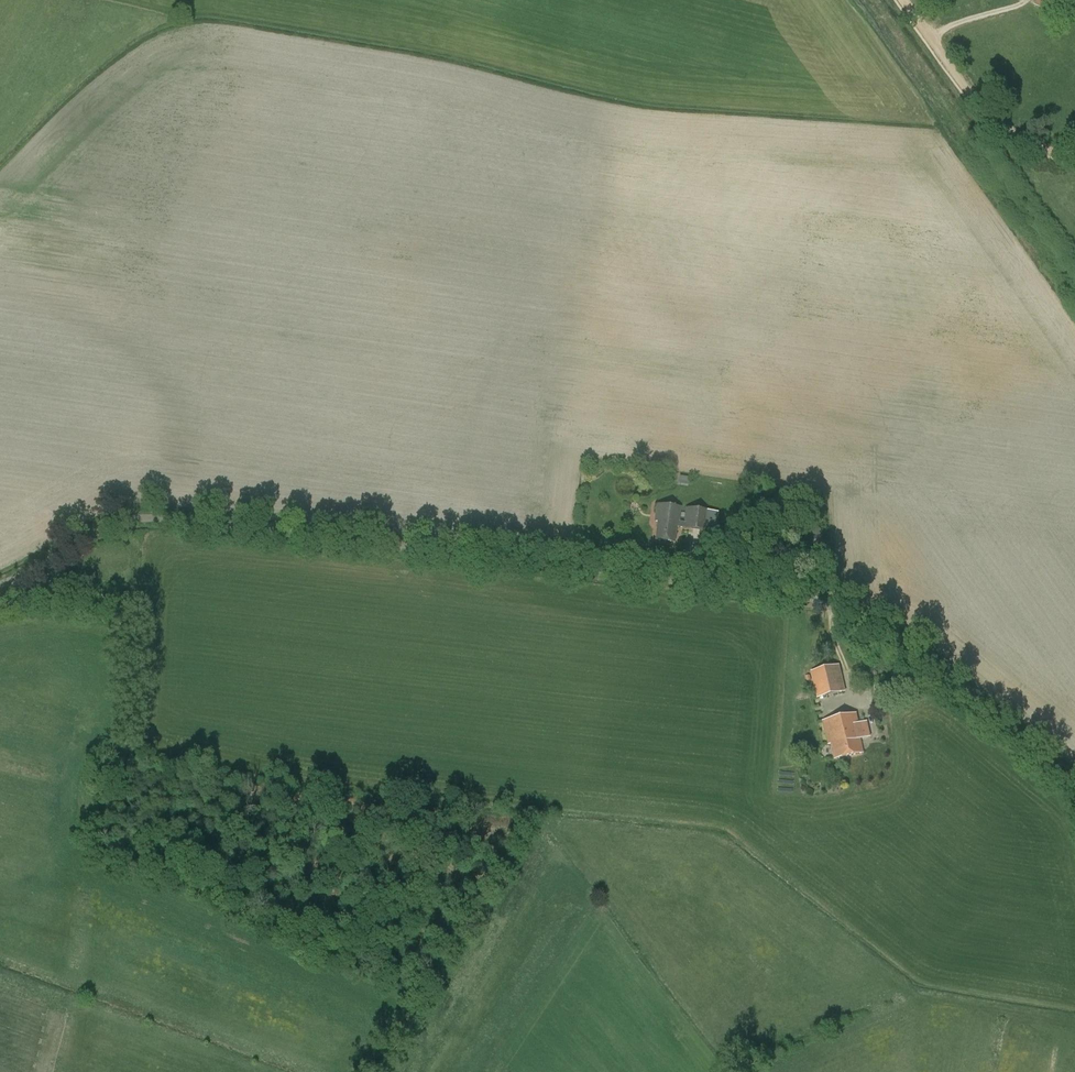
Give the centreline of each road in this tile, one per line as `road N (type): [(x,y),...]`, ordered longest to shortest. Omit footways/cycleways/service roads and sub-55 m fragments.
road 1 (tertiary): [(1074,787),(916,649),(837,605),(796,595),(153,518),(99,530),(0,584)]
road 2 (track): [(906,0),(988,112),(1074,160)]

